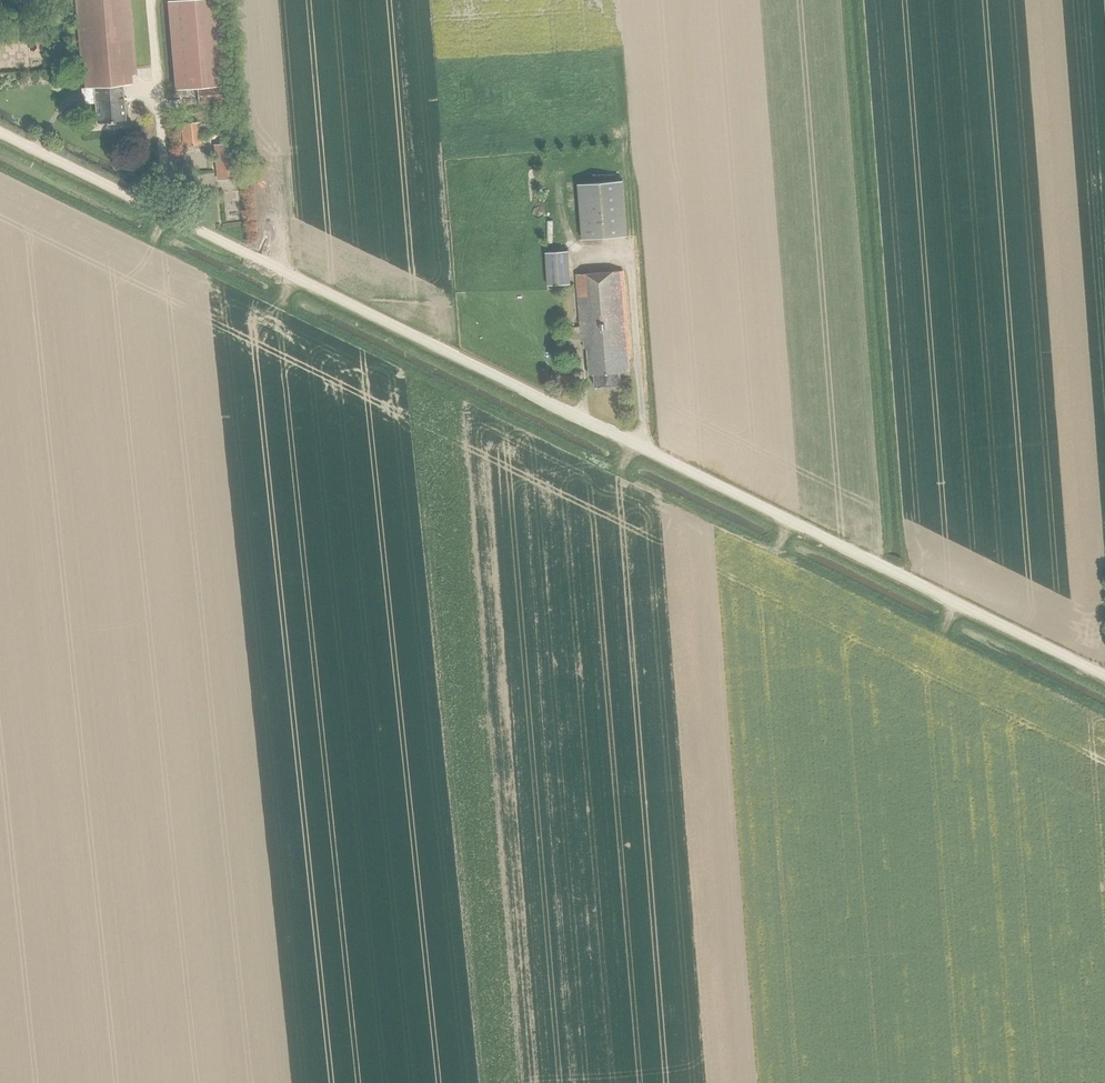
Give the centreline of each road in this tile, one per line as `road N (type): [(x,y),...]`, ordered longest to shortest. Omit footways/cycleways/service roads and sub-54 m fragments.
road 1 (unclassified): [(1104,676),(0,132)]

